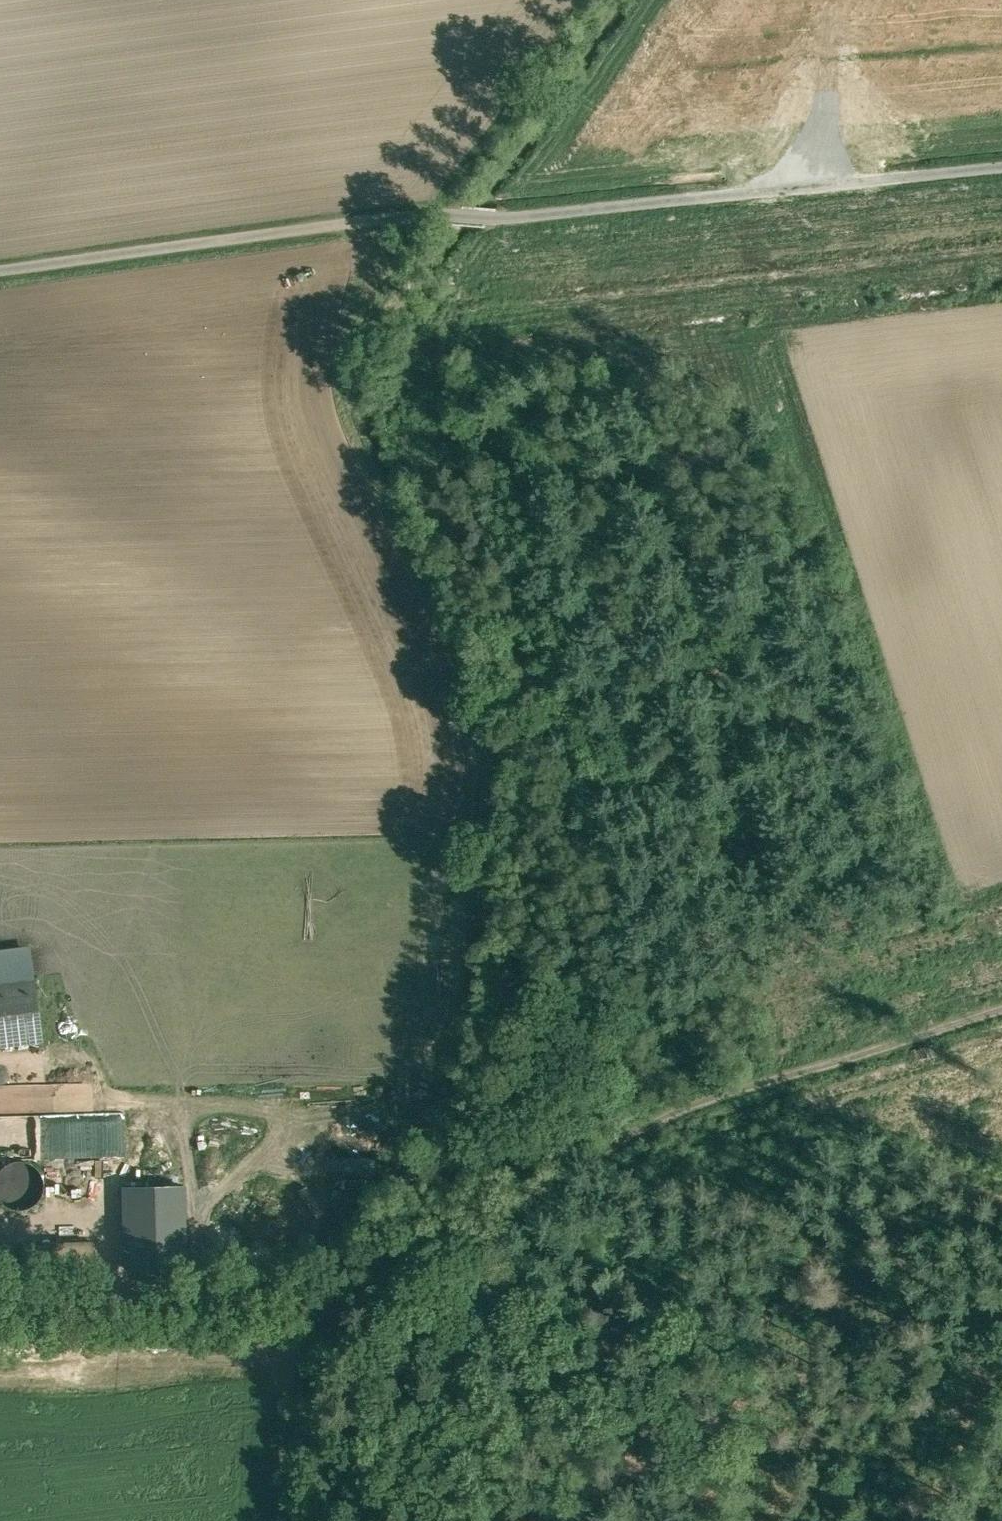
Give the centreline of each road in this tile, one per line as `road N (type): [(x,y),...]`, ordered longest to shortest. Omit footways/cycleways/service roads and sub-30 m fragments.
road 1 (unclassified): [(1001,167),(424,217),(0,273)]
road 2 (track): [(368,1303),(743,1116),(1001,1038)]
road 3 (unclassified): [(0,1296),(368,1303)]

